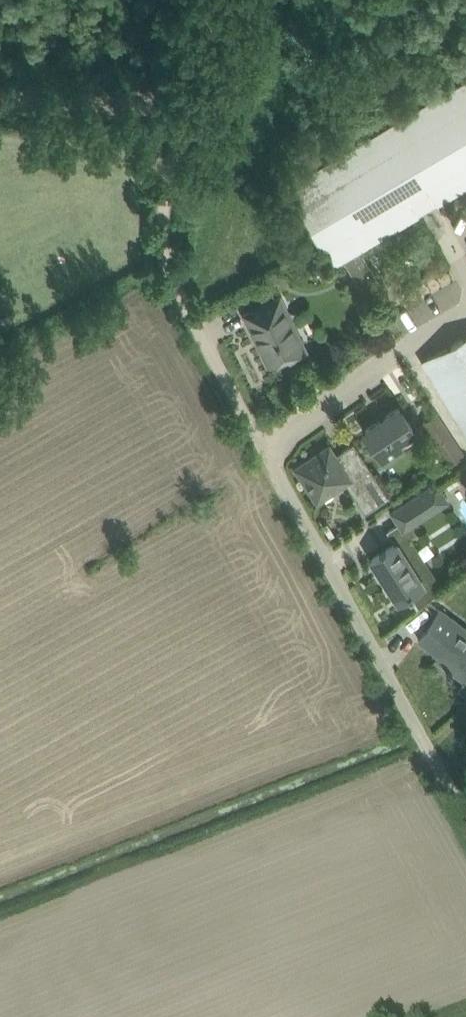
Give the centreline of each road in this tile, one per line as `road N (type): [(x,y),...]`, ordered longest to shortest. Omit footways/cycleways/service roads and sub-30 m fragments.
road 1 (unclassified): [(465,806),(276,453)]
road 2 (track): [(186,289),(168,238),(166,200),(208,0)]
road 3 (unclassified): [(276,453),(465,290)]
road 4 (unclassified): [(276,453),(186,289)]
road 5 (track): [(180,108),(0,102)]

